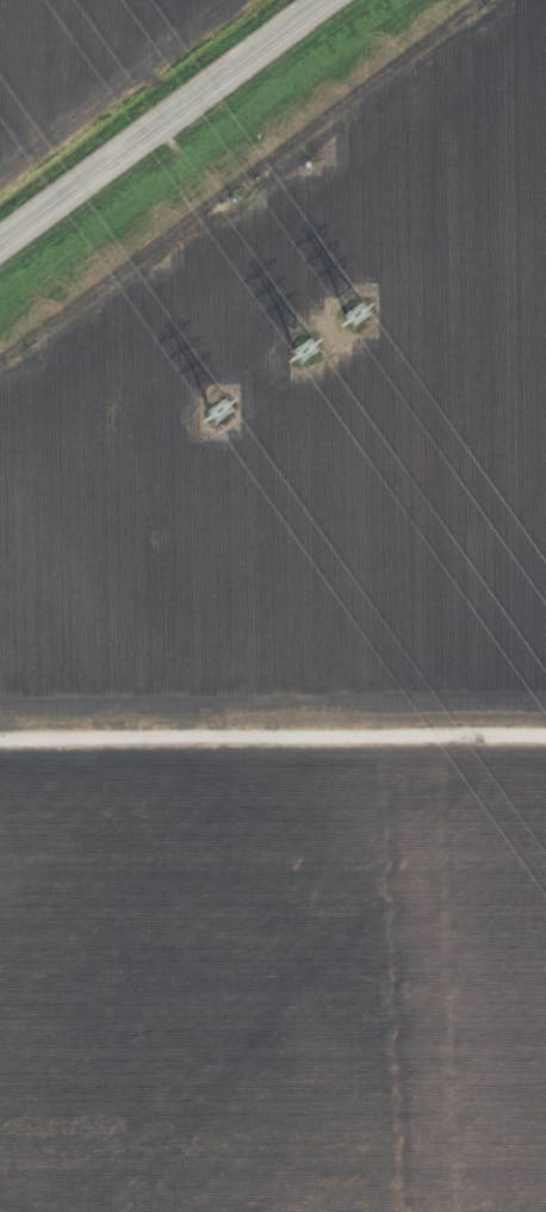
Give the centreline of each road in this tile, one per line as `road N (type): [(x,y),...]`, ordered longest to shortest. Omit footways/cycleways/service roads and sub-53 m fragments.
road 1 (primary): [(0,243),(327,0)]

